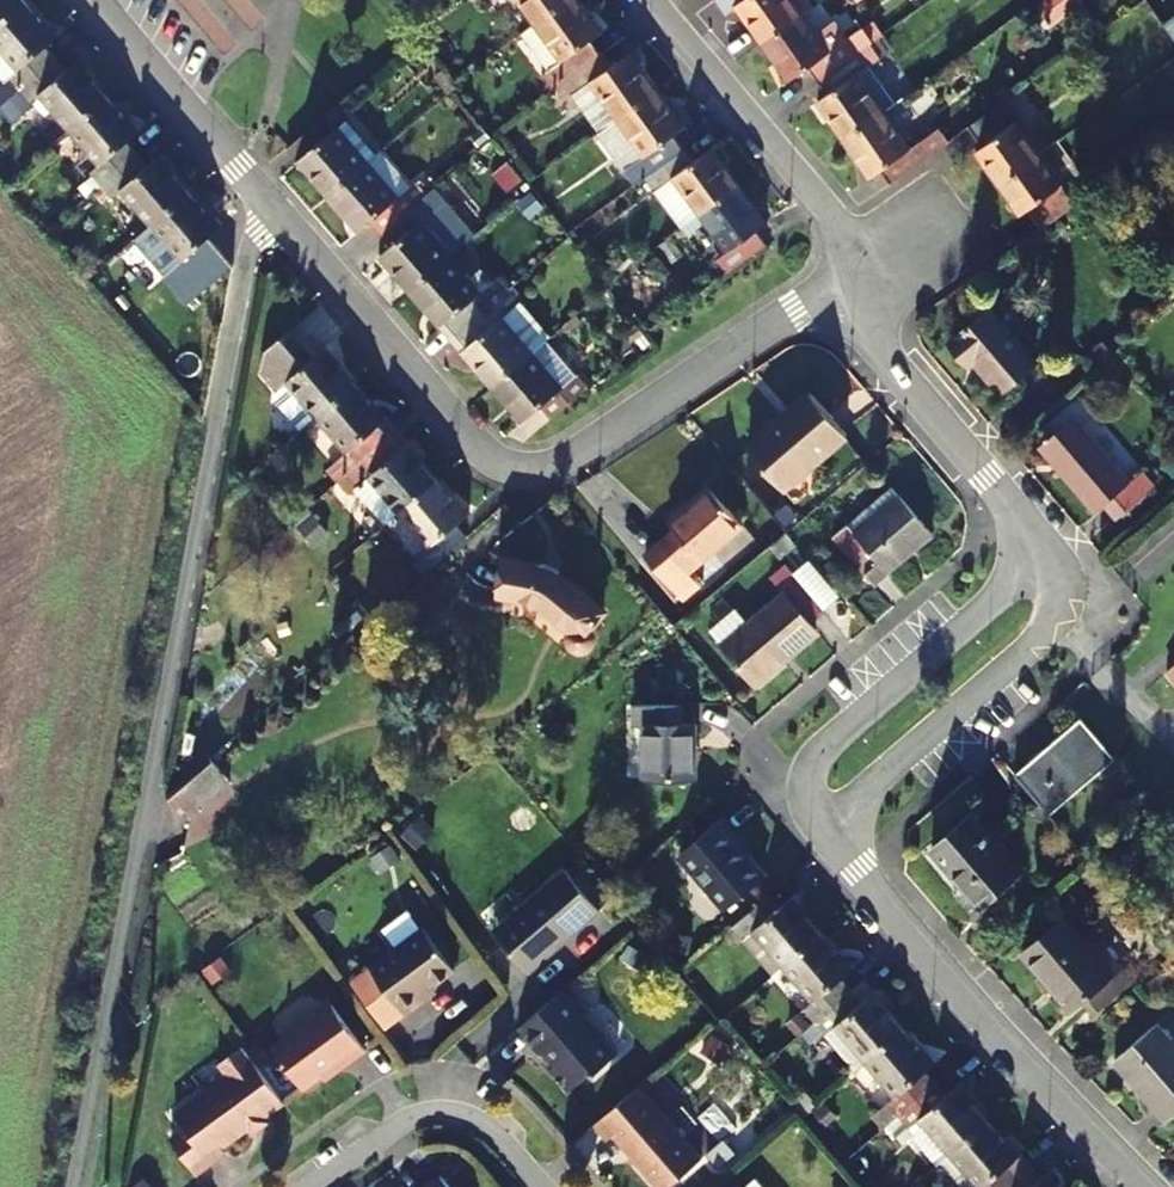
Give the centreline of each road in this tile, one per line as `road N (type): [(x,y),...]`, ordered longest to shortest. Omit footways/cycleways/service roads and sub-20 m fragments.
road 1 (unclassified): [(259,204),(76,1186)]
road 2 (residential): [(857,283),(561,468),(524,473),(495,467),(259,204)]
road 3 (residential): [(835,812),(861,874),(1148,1186)]
road 4 (residential): [(857,283),(877,347),(1027,530),(1041,582)]
road 5 (residential): [(857,283),(838,224),(649,0)]
road 6 (residential): [(1041,582),(1001,594),(817,764),(814,799),(835,812)]
road 7 (residential): [(835,812),(859,804),(1041,634),(1052,608),(1041,582)]
road 8 (residential): [(317,1186),(433,1112),(483,1122),(542,1186)]
road 9 (residential): [(259,204),(90,0)]

